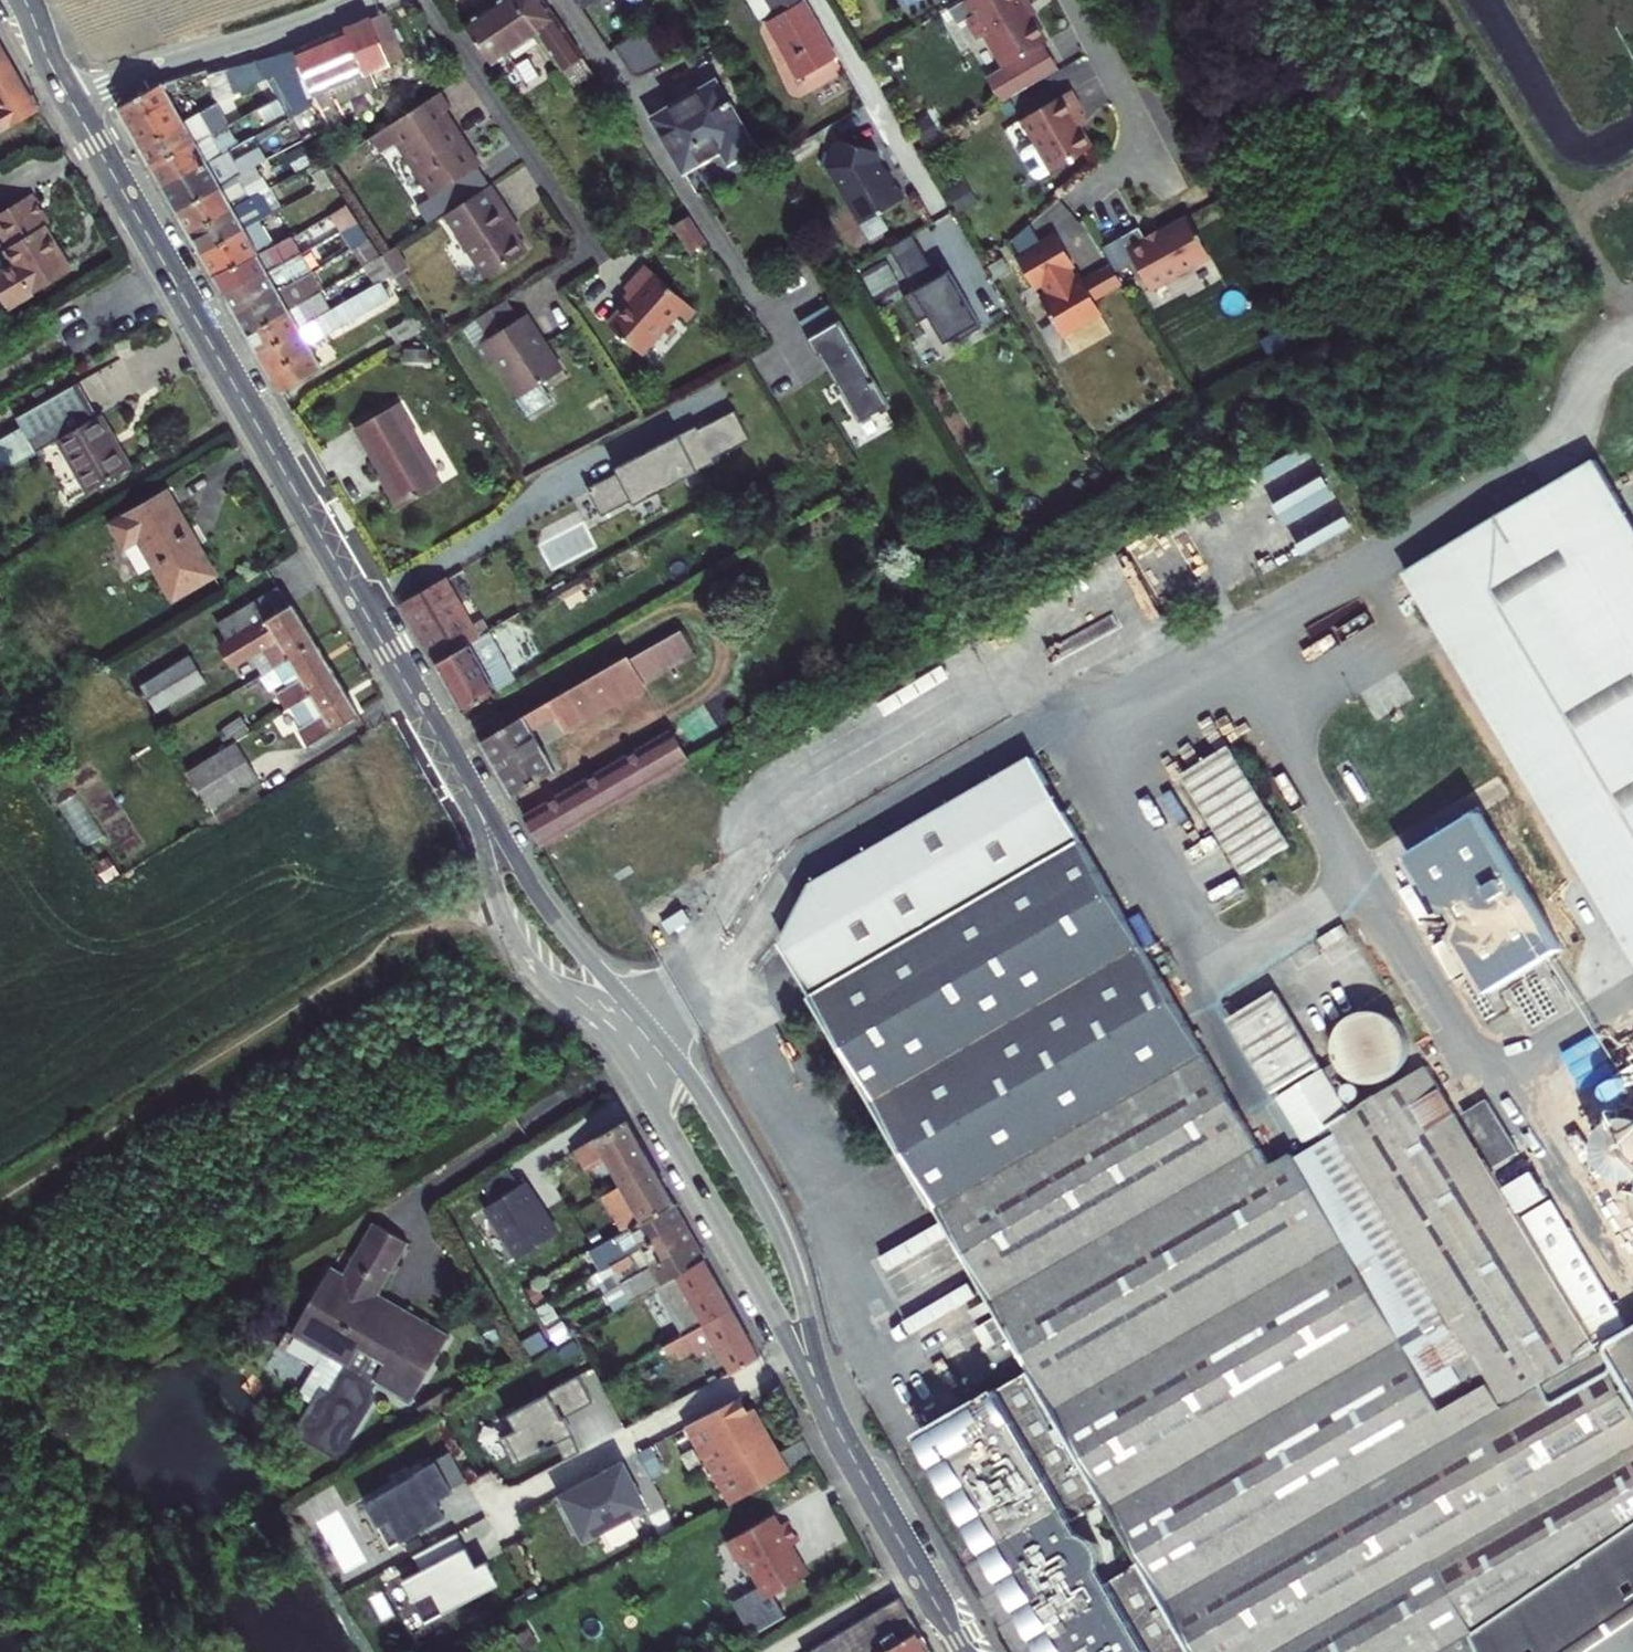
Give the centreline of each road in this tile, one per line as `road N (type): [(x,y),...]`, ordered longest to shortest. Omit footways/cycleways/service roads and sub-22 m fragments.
road 1 (tertiary): [(454,765),(511,937),(534,974),(602,1031),(656,1106),(853,1460)]
road 2 (tertiary): [(853,1460),(789,1260),(753,1182),(677,1062),(565,933),(454,765)]
road 3 (tertiary): [(71,102),(454,765)]
road 4 (residential): [(427,0),(591,242),(586,257),(556,281)]
road 5 (unclassified): [(71,102),(361,0)]
road 6 (residential): [(1077,0),(1140,139),(1132,157),(1079,199)]
road 7 (tertiary): [(853,1460),(962,1651)]

